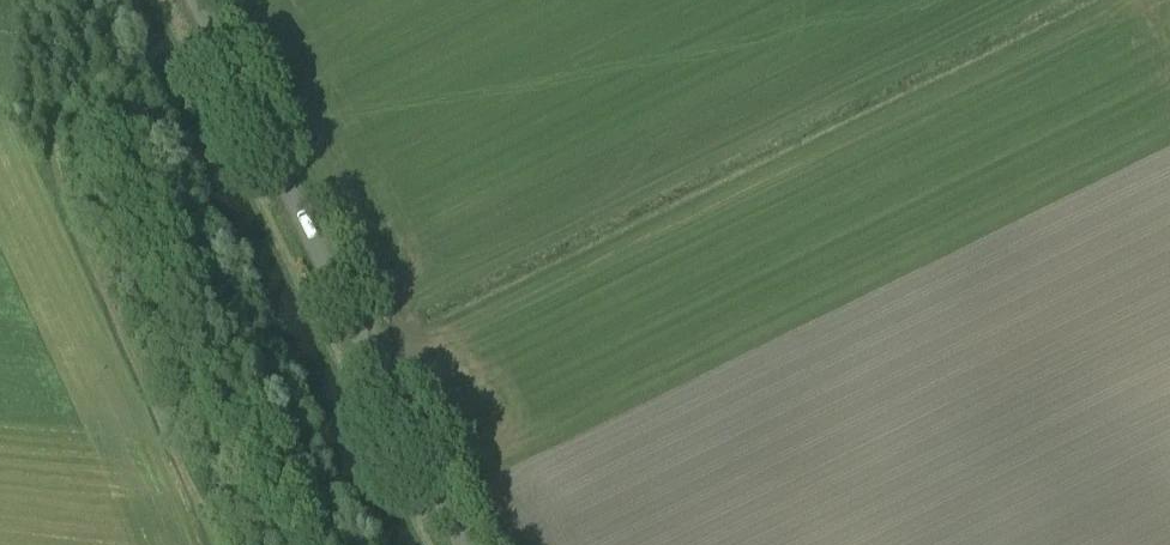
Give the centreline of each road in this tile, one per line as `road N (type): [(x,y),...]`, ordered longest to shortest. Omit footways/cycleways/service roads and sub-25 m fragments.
road 1 (unclassified): [(464,544),(194,0)]

